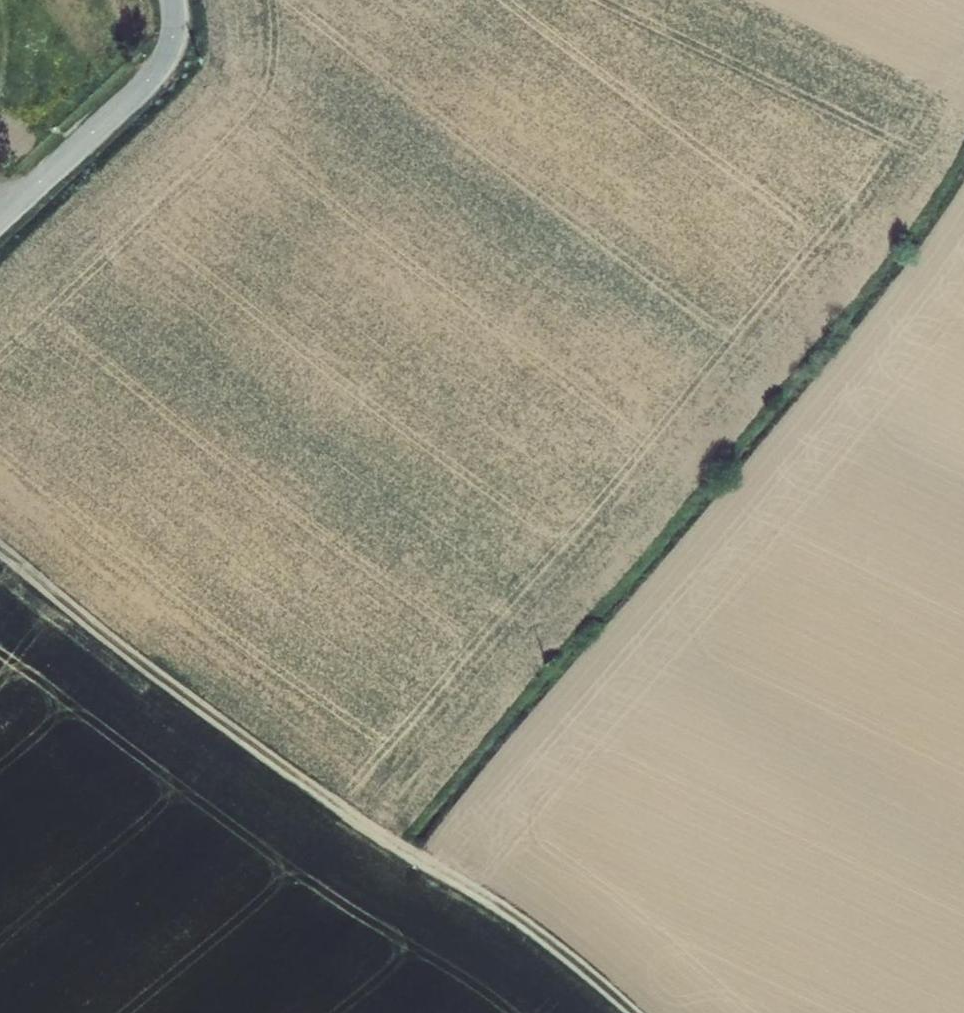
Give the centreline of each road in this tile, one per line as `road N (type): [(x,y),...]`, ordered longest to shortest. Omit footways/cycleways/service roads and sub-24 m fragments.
road 1 (track): [(0,550),(229,728),(533,929),(634,1012)]
road 2 (tertiary): [(0,221),(158,71),(172,42),(173,0)]

